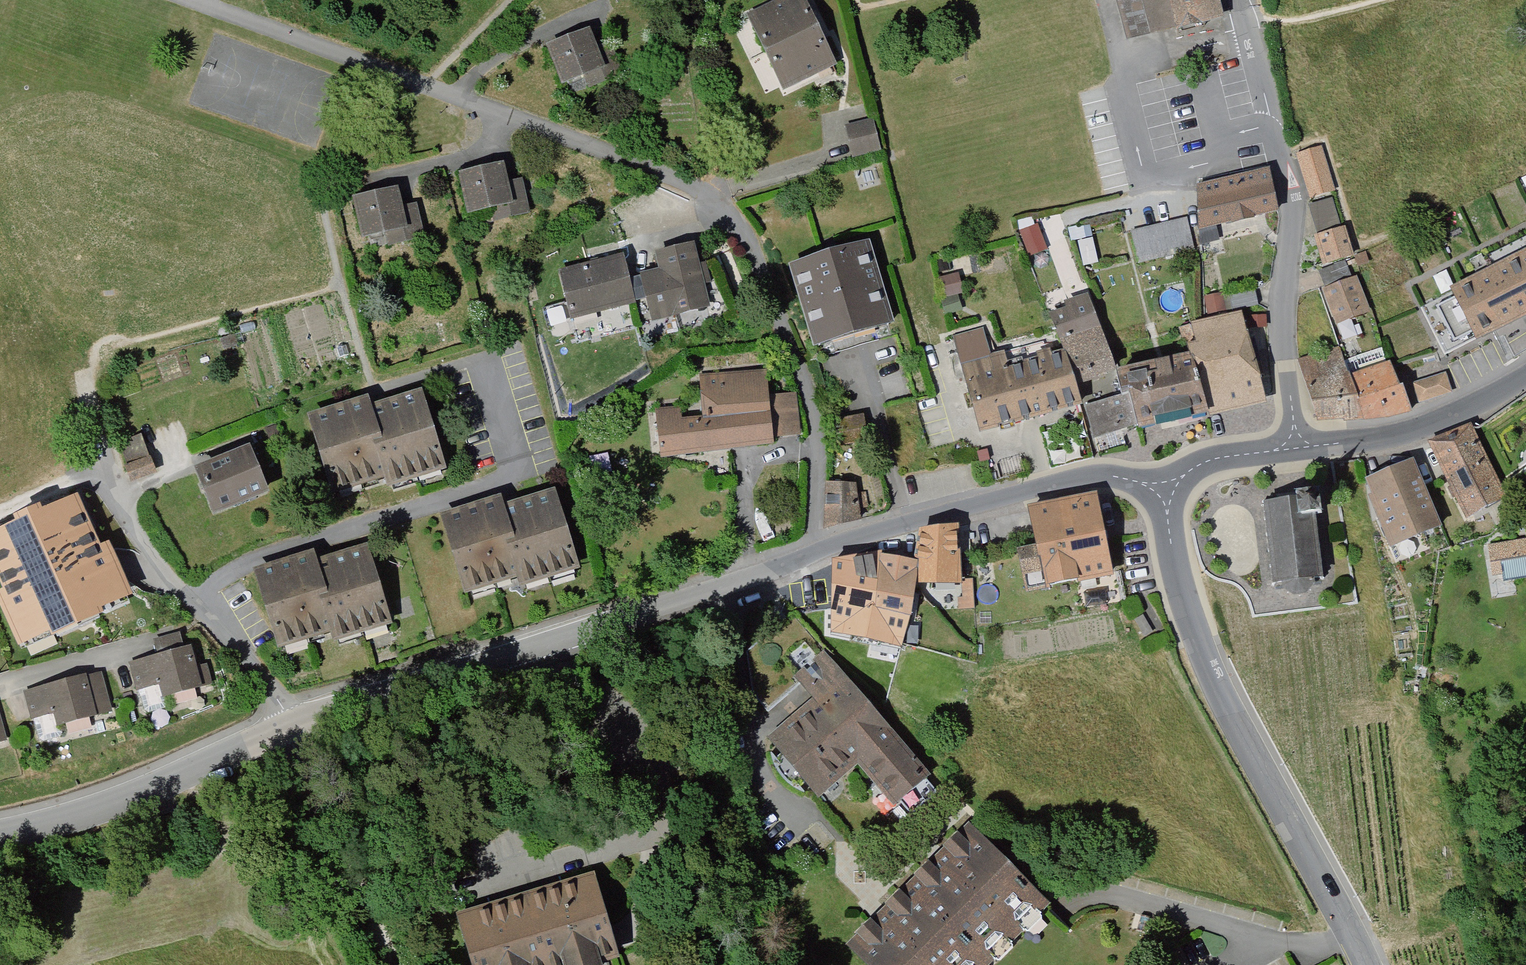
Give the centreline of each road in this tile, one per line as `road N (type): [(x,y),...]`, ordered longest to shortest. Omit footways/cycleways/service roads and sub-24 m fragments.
road 1 (residential): [(184,0),(664,177),(705,202),(756,262),(805,394),(817,452),(820,546)]
road 2 (unclassified): [(820,546),(295,730)]
road 3 (unclassified): [(1365,964),(1179,594),(1162,489)]
road 4 (residential): [(1246,0),(1285,187),(1282,326),(1296,448)]
road 5 (unclassified): [(1162,489),(1094,476),(820,546)]
road 6 (residential): [(109,478),(295,730)]
road 7 (unclassified): [(295,730),(0,814)]
road 8 (track): [(371,964),(246,748)]
road 9 (unclassified): [(1525,376),(1413,433),(1296,448)]
road 10 (unclassified): [(1296,448),(1218,459),(1162,489)]

